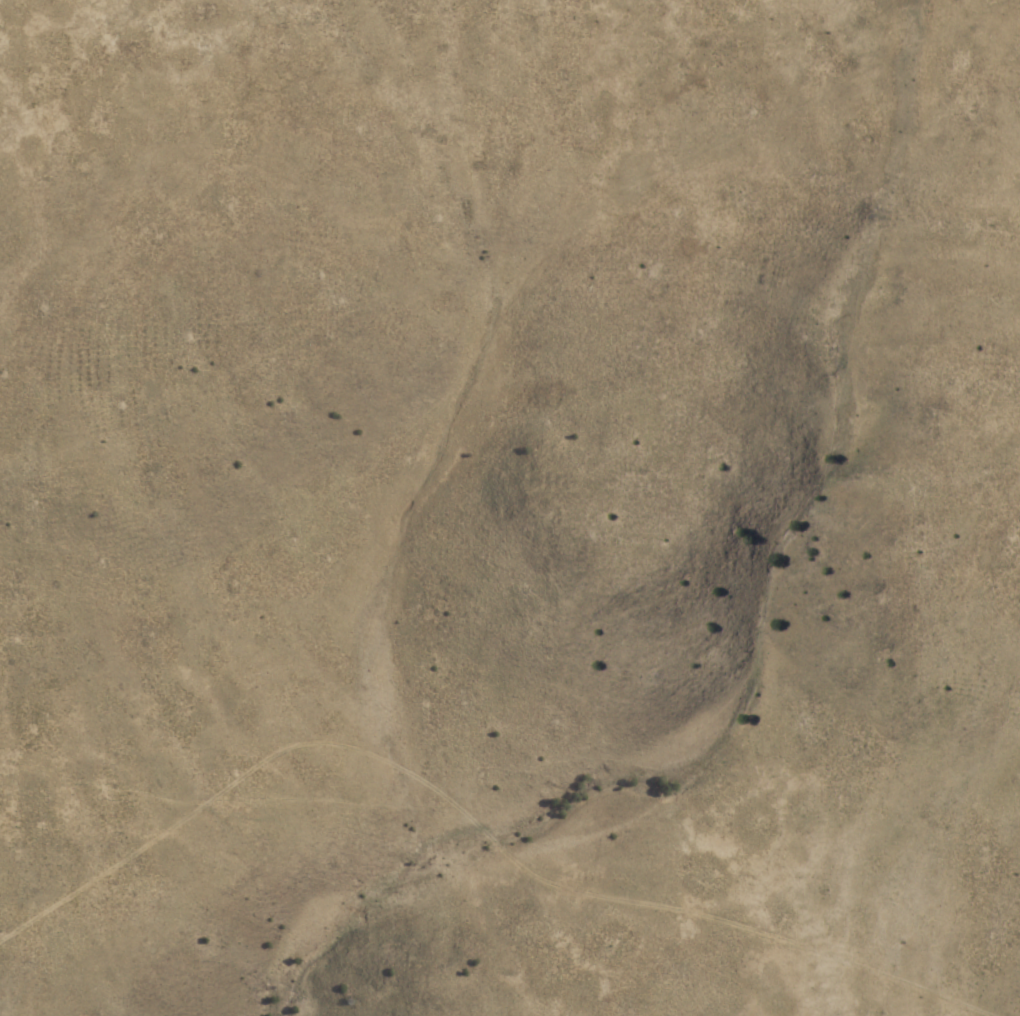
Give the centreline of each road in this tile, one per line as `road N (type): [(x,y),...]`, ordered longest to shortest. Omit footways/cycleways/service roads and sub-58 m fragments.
road 1 (residential): [(0,888),(125,802),(229,766),(344,781),(501,823),(679,902),(896,1015)]
road 2 (track): [(1007,1015),(679,902)]

